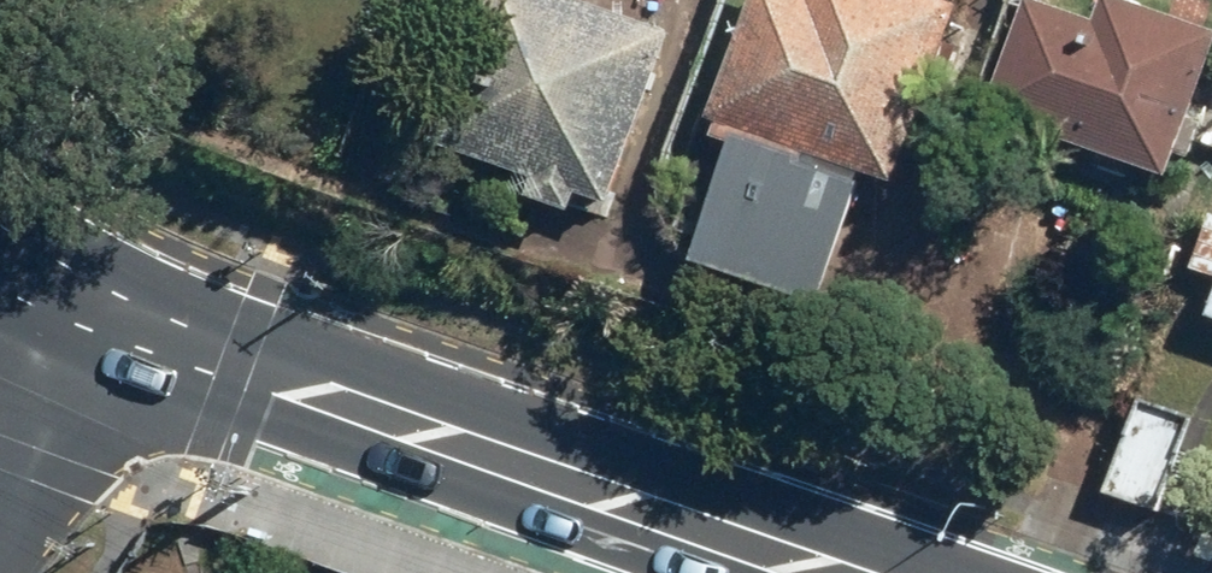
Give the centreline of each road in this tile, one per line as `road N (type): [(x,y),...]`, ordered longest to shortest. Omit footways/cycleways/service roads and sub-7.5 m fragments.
road 1 (primary): [(846,572),(87,322)]
road 2 (tertiary): [(87,322),(0,469)]

